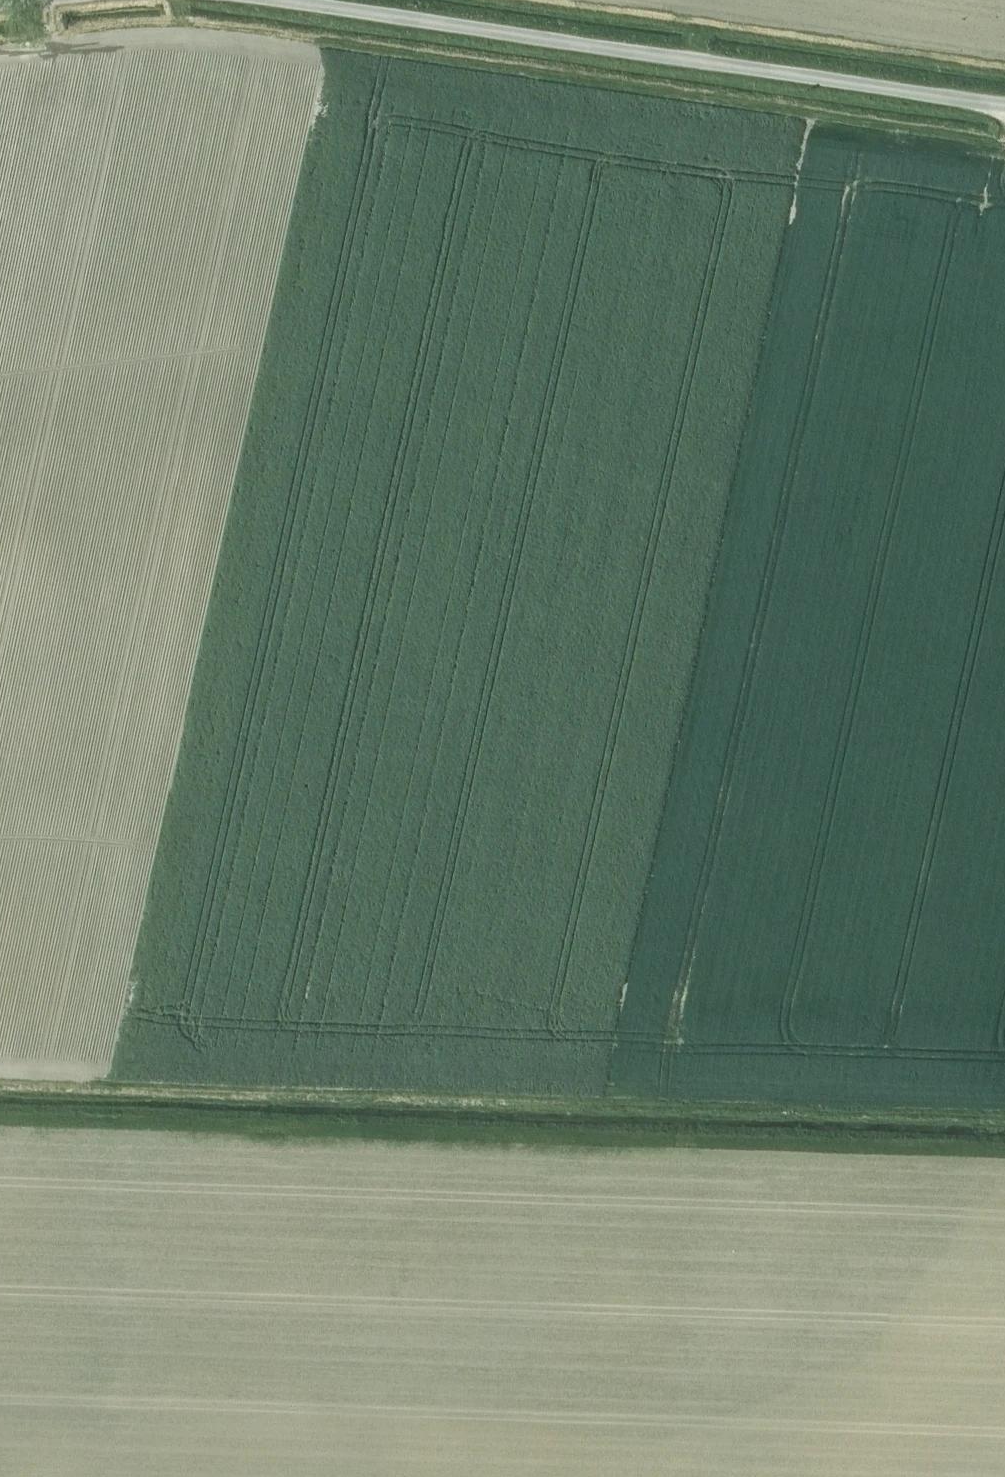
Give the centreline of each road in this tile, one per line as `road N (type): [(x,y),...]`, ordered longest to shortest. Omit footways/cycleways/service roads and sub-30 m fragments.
road 1 (tertiary): [(280,0),(1004,104)]

